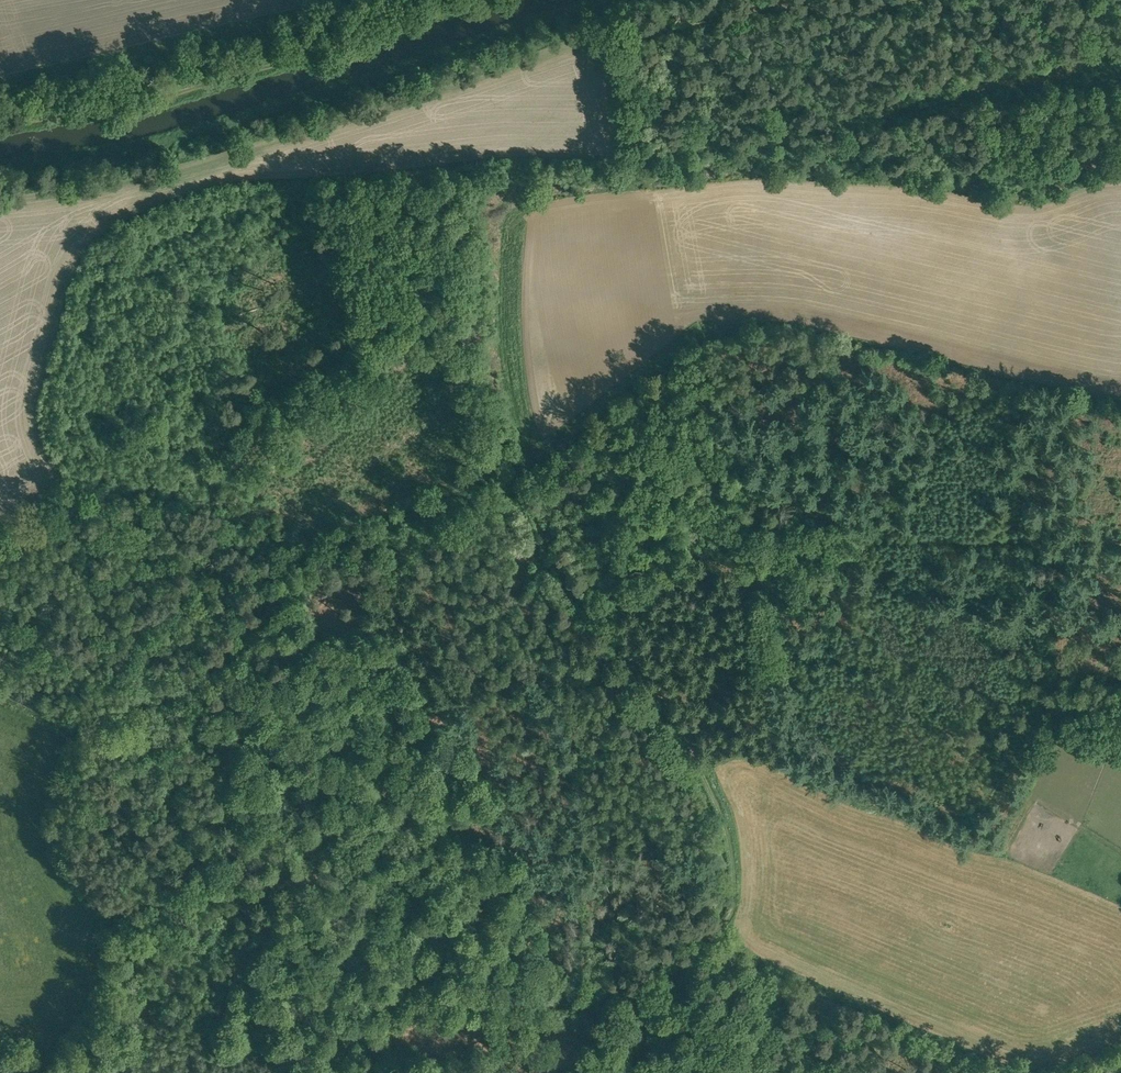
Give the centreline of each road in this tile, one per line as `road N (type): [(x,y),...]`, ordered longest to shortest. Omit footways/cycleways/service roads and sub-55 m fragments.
road 1 (track): [(0,125),(140,104),(475,0)]

